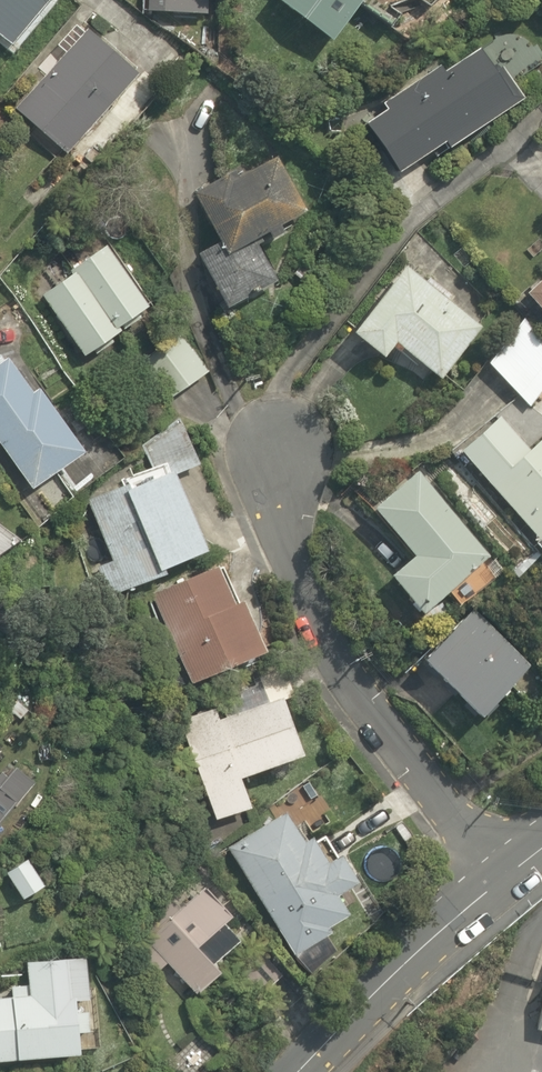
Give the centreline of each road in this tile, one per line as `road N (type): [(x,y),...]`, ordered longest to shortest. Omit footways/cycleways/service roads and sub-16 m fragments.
road 1 (residential): [(503,882),(359,709),(312,628),(275,529),(279,451)]
road 2 (tertiary): [(503,882),(404,965),(298,1071)]

